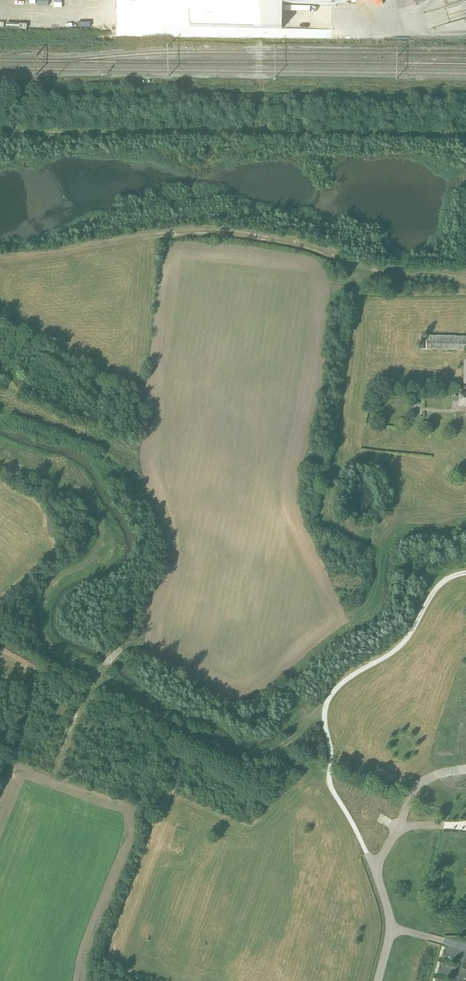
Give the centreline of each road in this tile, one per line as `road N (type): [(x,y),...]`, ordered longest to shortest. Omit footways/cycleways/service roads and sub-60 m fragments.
road 1 (track): [(323,711),(269,756),(236,757),(58,656),(38,624),(41,602),(48,585),(95,553),(101,525),(88,496),(0,458)]
road 2 (track): [(55,775),(103,665),(171,619),(188,572),(181,521),(161,463),(0,403)]
road 3 (track): [(0,261),(232,232),(374,268),(465,278)]
road 4 (track): [(0,131),(465,145)]

